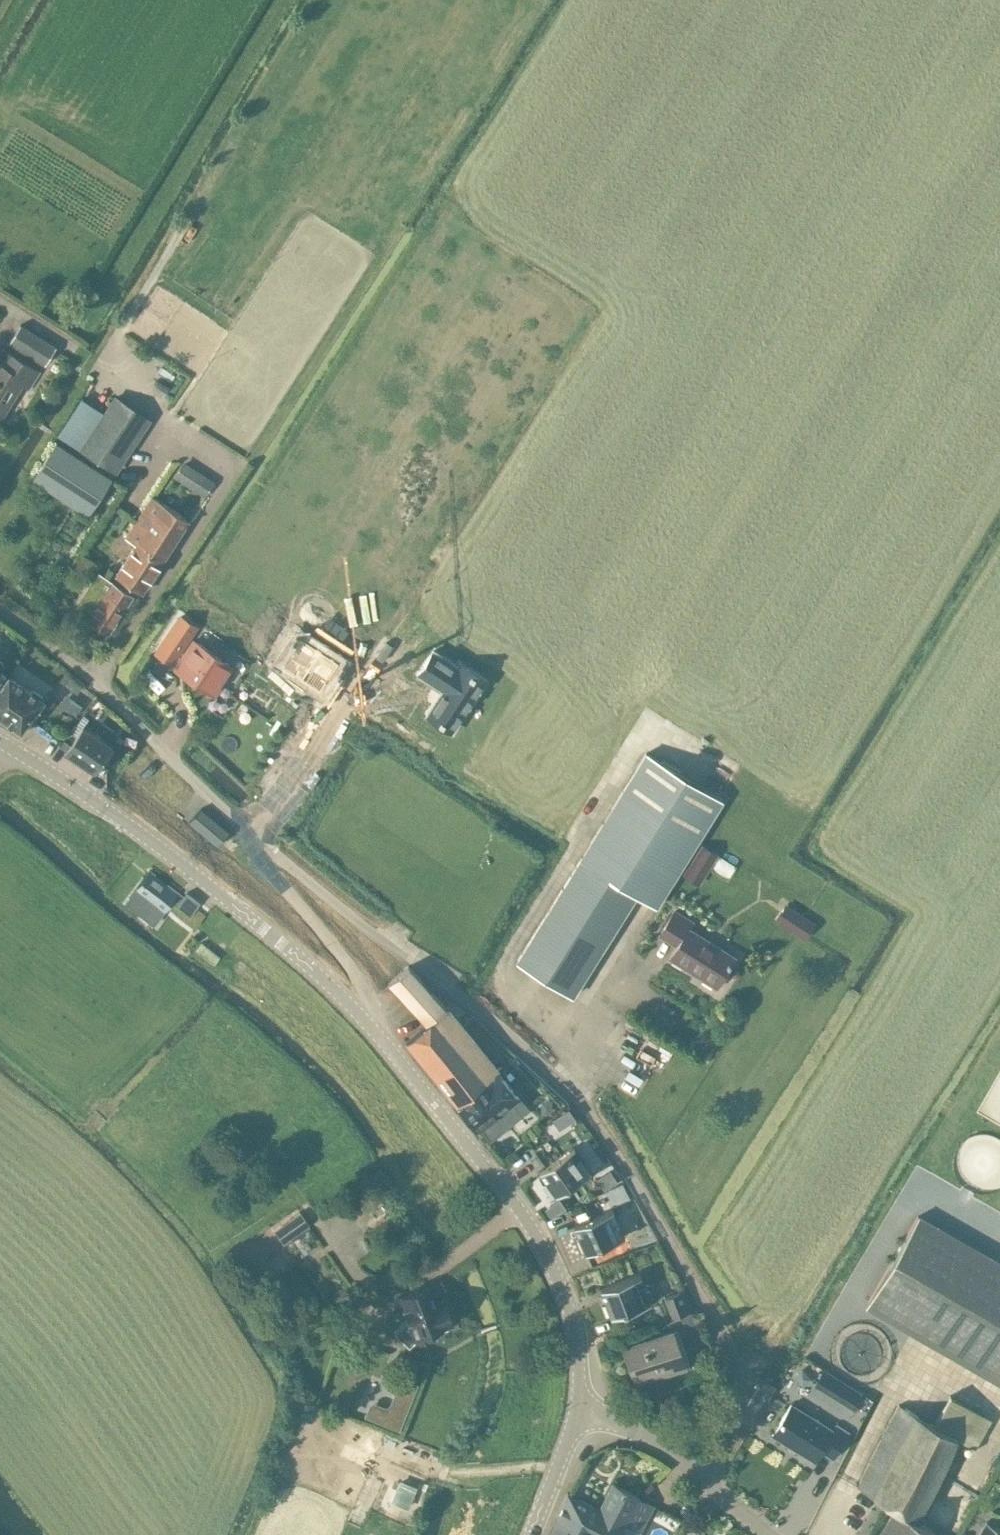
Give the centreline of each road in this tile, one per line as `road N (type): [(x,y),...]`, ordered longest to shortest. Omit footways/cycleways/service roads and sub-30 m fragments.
road 1 (residential): [(711,1487),(737,1417),(734,1371),(715,1322),(622,1164),(515,1043),(248,833)]
road 2 (secondary): [(364,1026),(274,937),(0,740)]
road 3 (secondary): [(579,1412),(582,1359),(552,1265),(514,1204),(364,1026)]
road 4 (residential): [(248,833),(0,613)]
road 5 (unclassified): [(364,1026),(363,982),(248,833)]
road 6 (unclassified): [(579,1412),(660,1446),(711,1487)]
road 7 (secondary): [(529,1534),(579,1412)]

